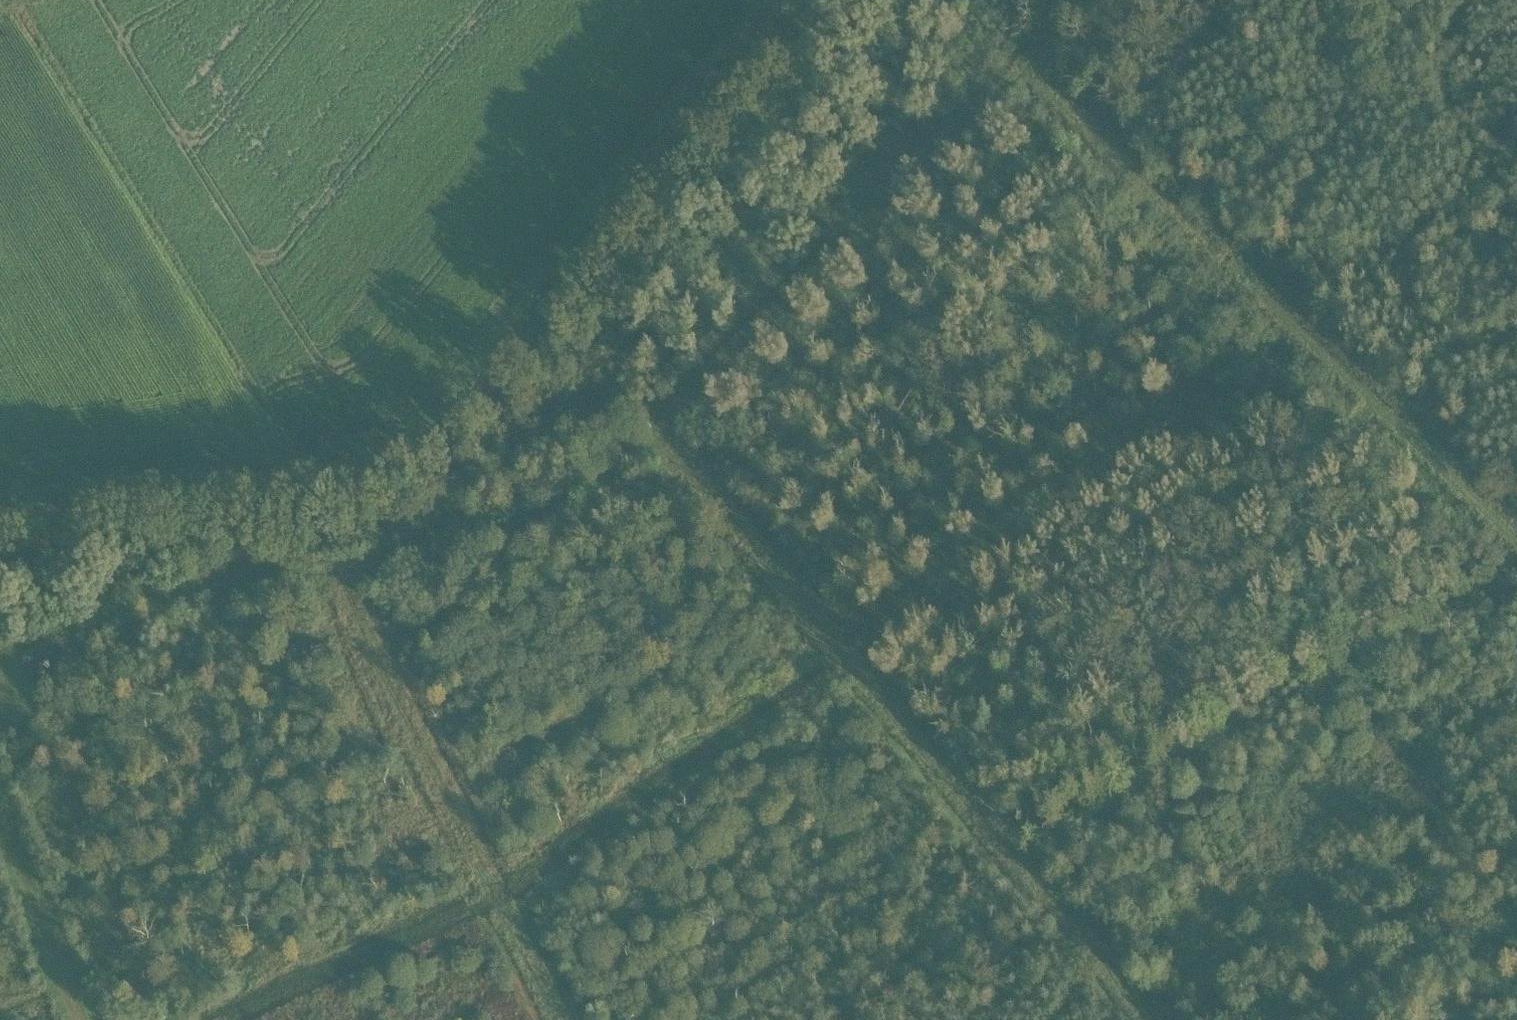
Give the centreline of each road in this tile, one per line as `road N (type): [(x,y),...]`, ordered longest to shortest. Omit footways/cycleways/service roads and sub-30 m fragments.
road 1 (track): [(0,628),(162,572),(433,527),(514,522),(614,477),(1027,70),(1071,0)]
road 2 (unclassified): [(1150,1019),(658,435)]
road 3 (track): [(983,28),(1516,539)]
road 4 (track): [(560,1019),(323,548)]
road 5 (unclassified): [(80,1019),(0,811)]
road 6 (track): [(1096,137),(1183,0)]

